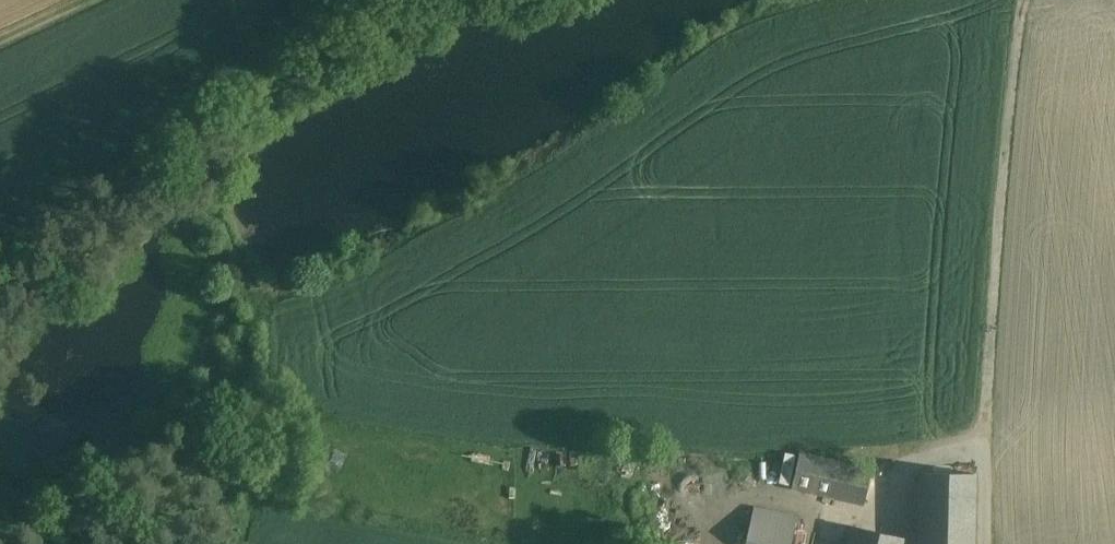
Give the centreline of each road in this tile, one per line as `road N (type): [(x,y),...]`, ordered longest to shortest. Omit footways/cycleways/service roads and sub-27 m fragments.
road 1 (track): [(0,500),(51,488),(206,407),(238,376),(247,337),(271,298),(444,227)]
road 2 (track): [(1026,0),(995,252),(986,432)]

